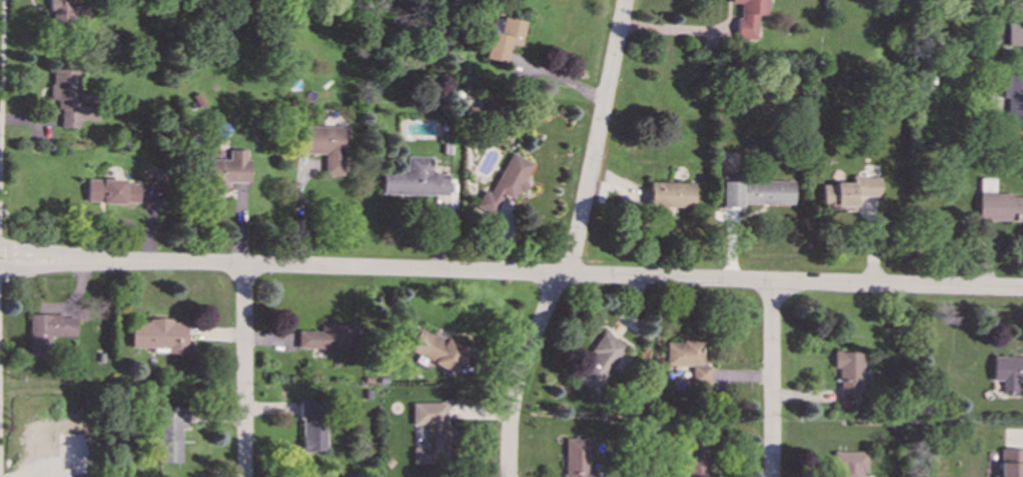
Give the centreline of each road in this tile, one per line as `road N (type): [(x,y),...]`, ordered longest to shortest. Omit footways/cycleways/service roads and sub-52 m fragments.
road 1 (residential): [(1022,289),(91,259)]
road 2 (residential): [(564,272),(626,0)]
road 3 (residential): [(564,272),(517,385),(508,476)]
road 4 (residential): [(243,263),(244,476)]
road 5 (residential): [(773,283),(772,476)]

